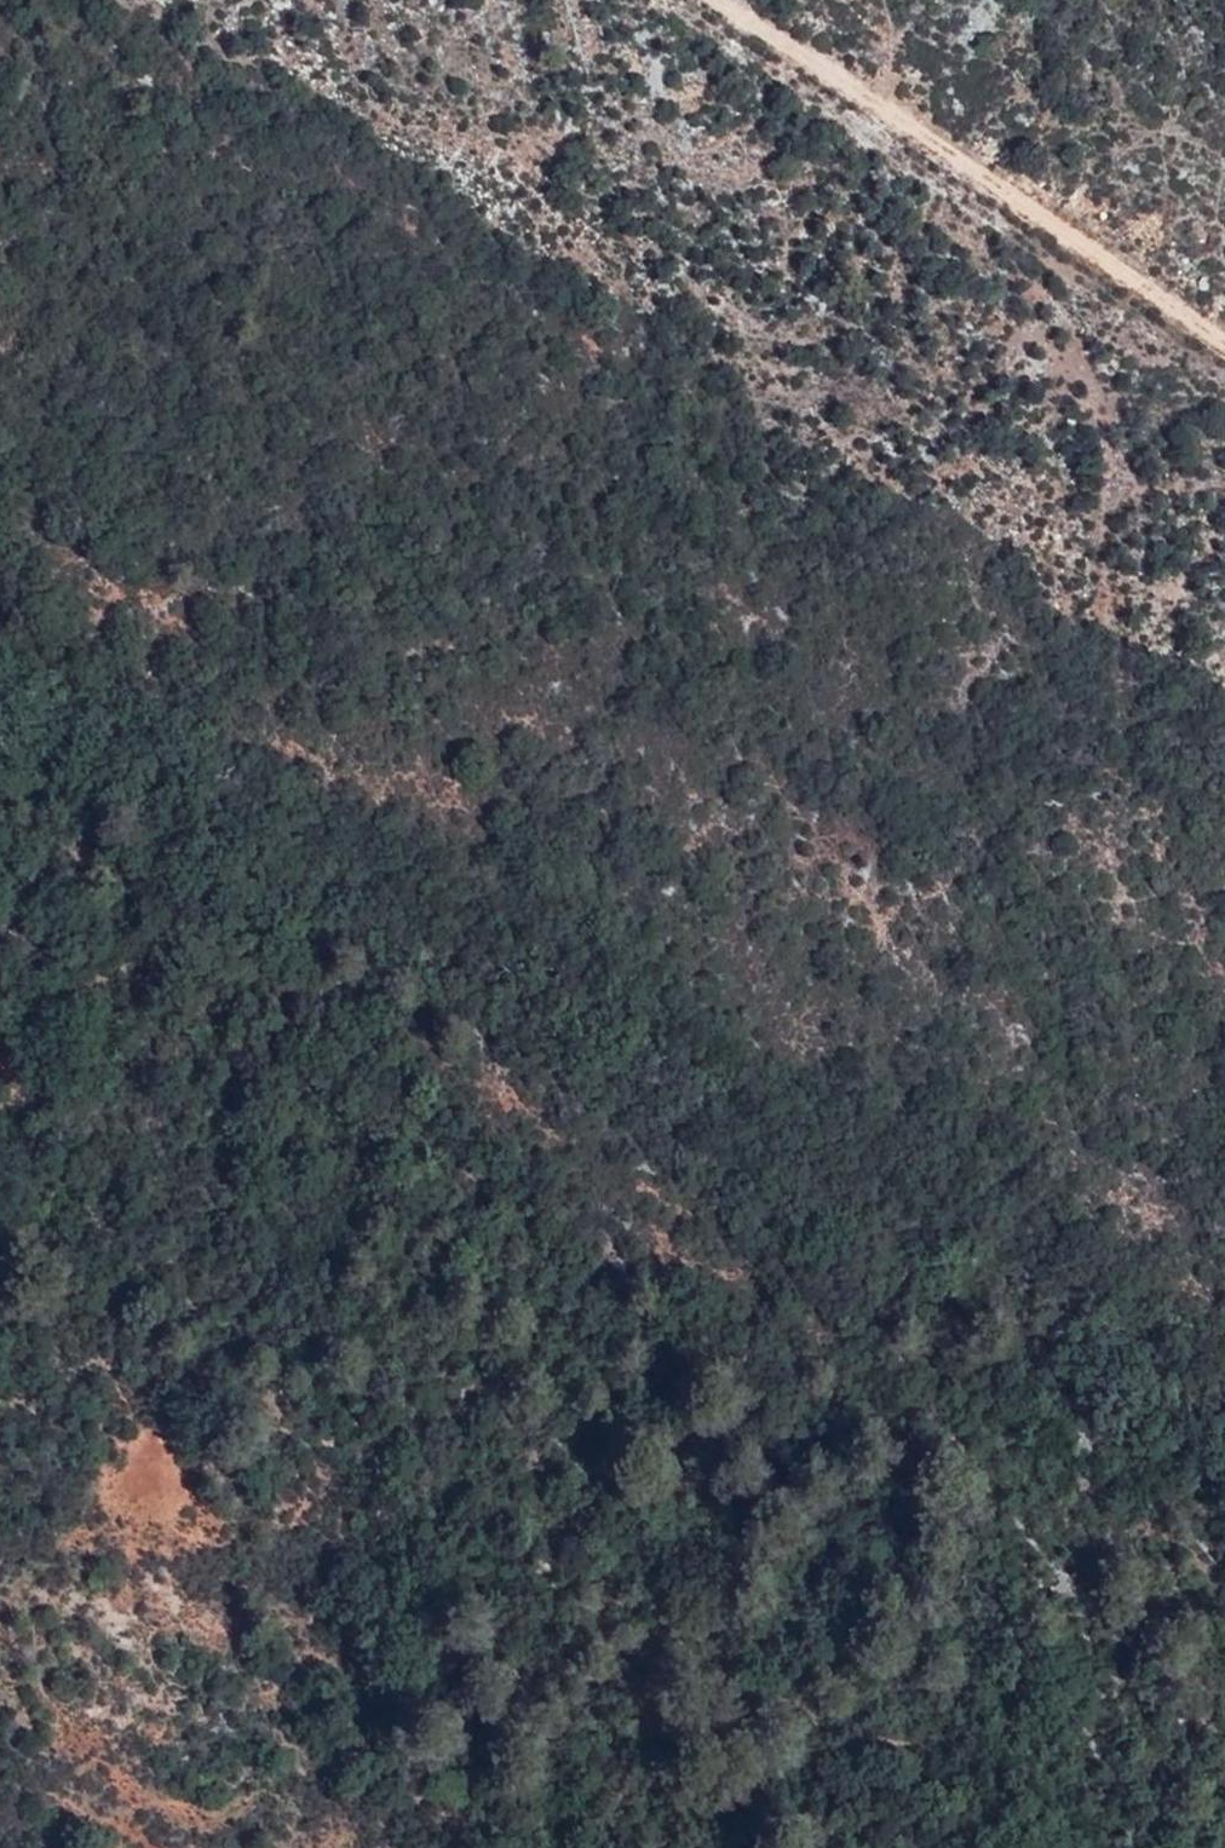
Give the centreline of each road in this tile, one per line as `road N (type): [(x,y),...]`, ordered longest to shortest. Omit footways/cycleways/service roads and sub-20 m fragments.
road 1 (track): [(1224,340),(709,0)]

